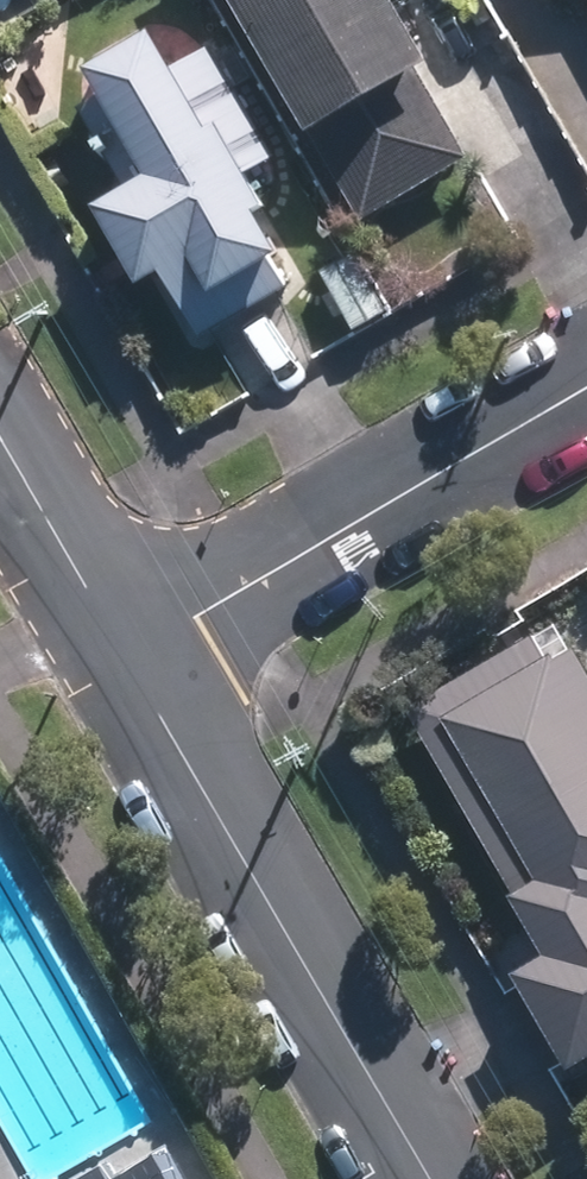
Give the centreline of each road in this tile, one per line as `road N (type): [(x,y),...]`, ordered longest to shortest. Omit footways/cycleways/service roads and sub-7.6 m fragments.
road 1 (tertiary): [(423,1178),(116,657)]
road 2 (residential): [(586,388),(116,657)]
road 3 (tertiary): [(116,657),(0,441)]

